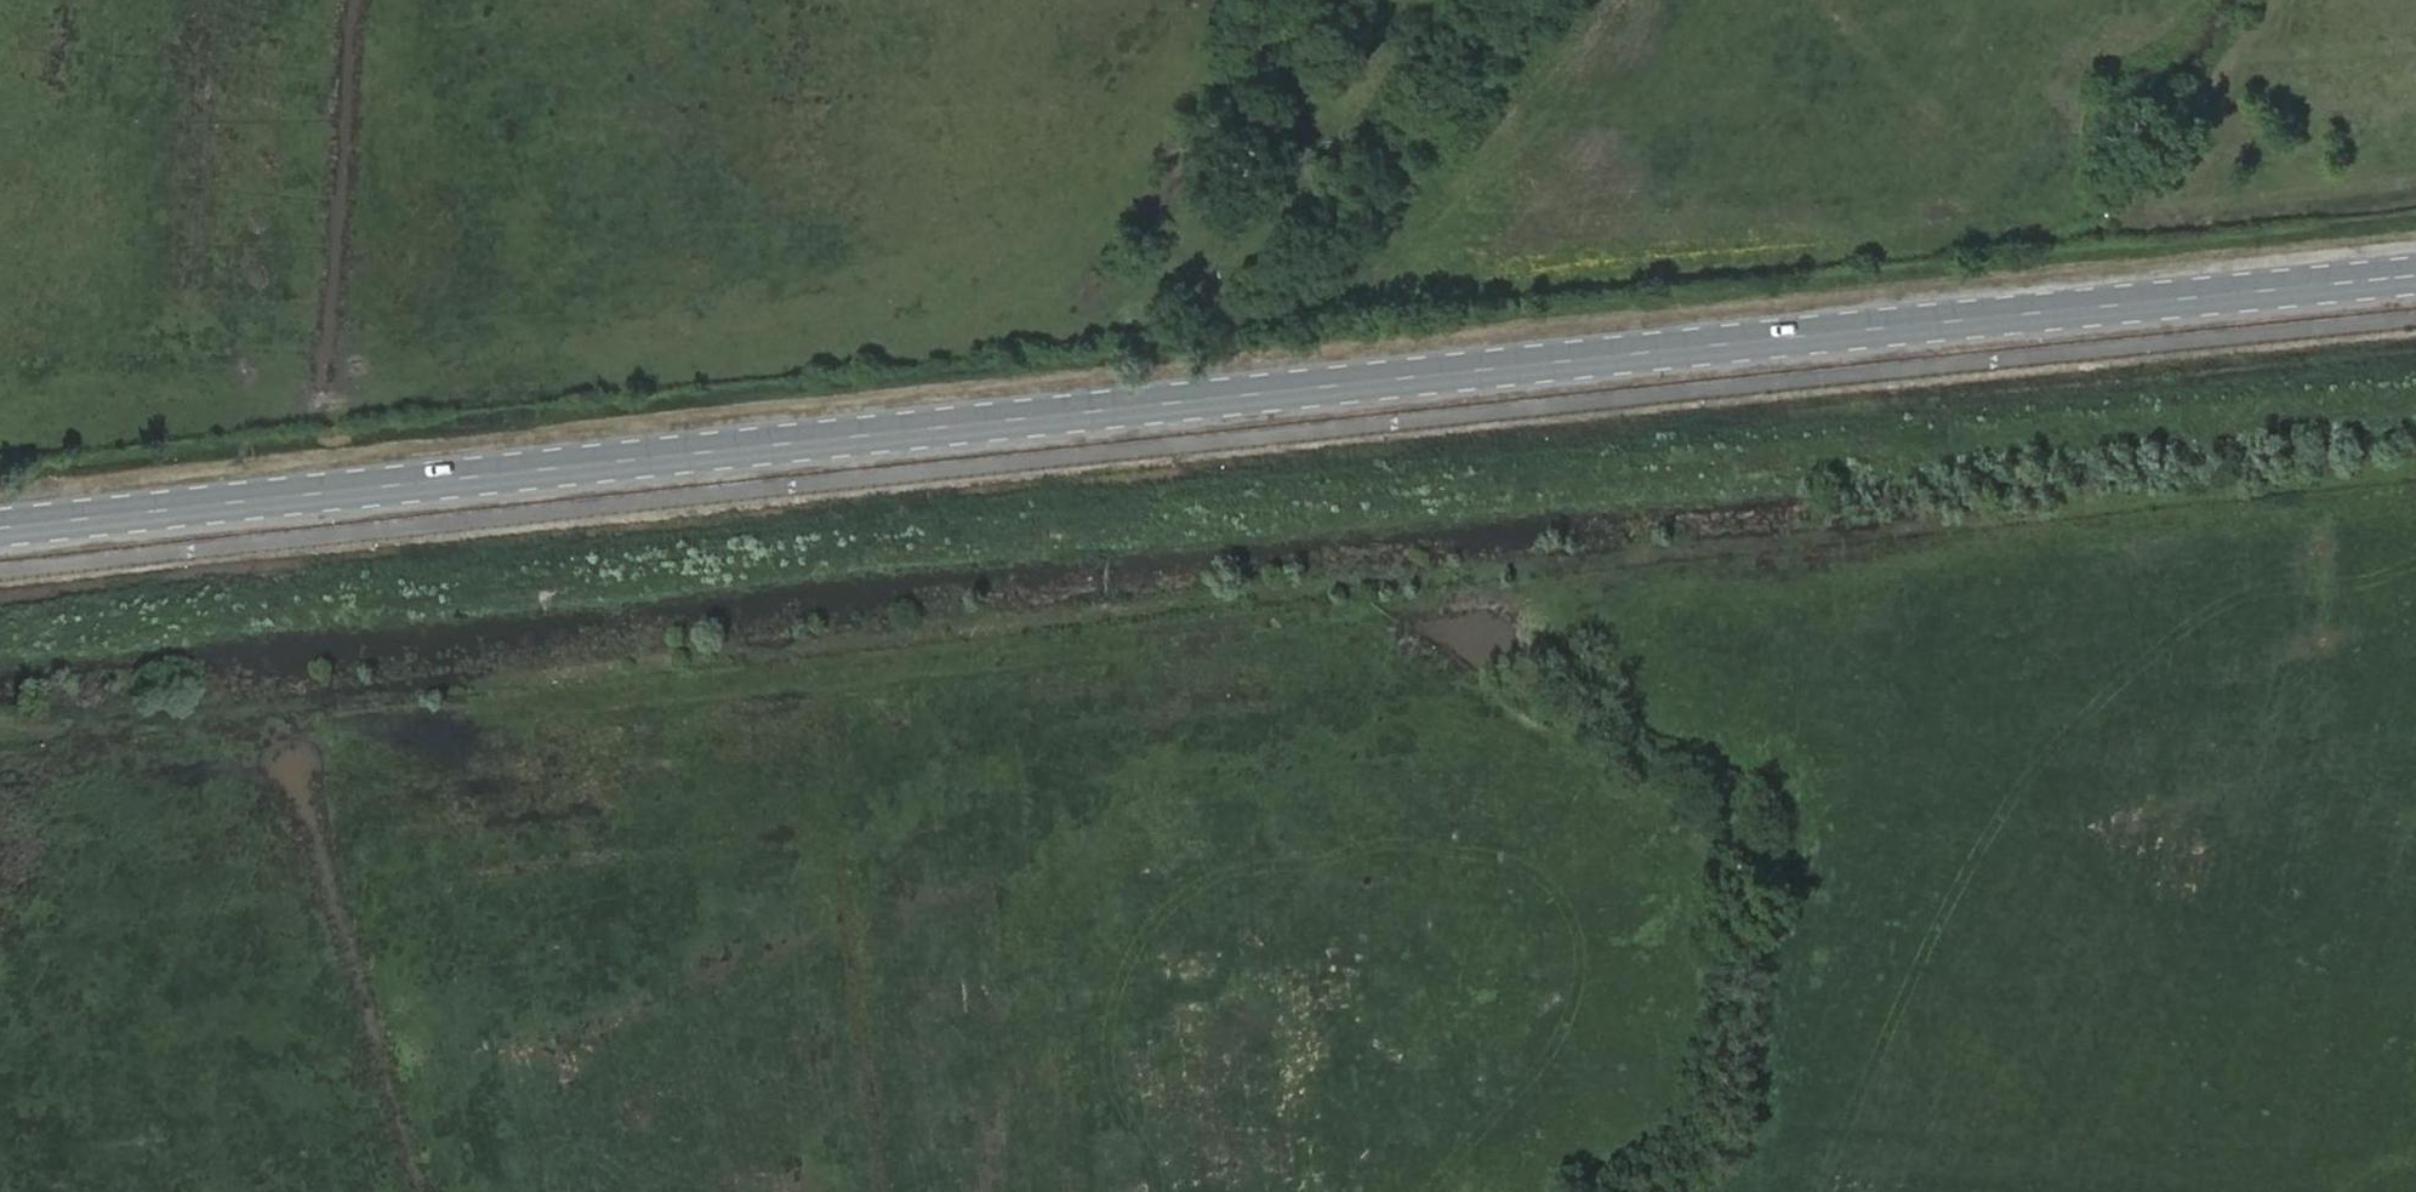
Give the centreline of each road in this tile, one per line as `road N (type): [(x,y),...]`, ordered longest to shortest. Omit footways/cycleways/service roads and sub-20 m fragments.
road 1 (secondary): [(2415,276),(0,529)]

